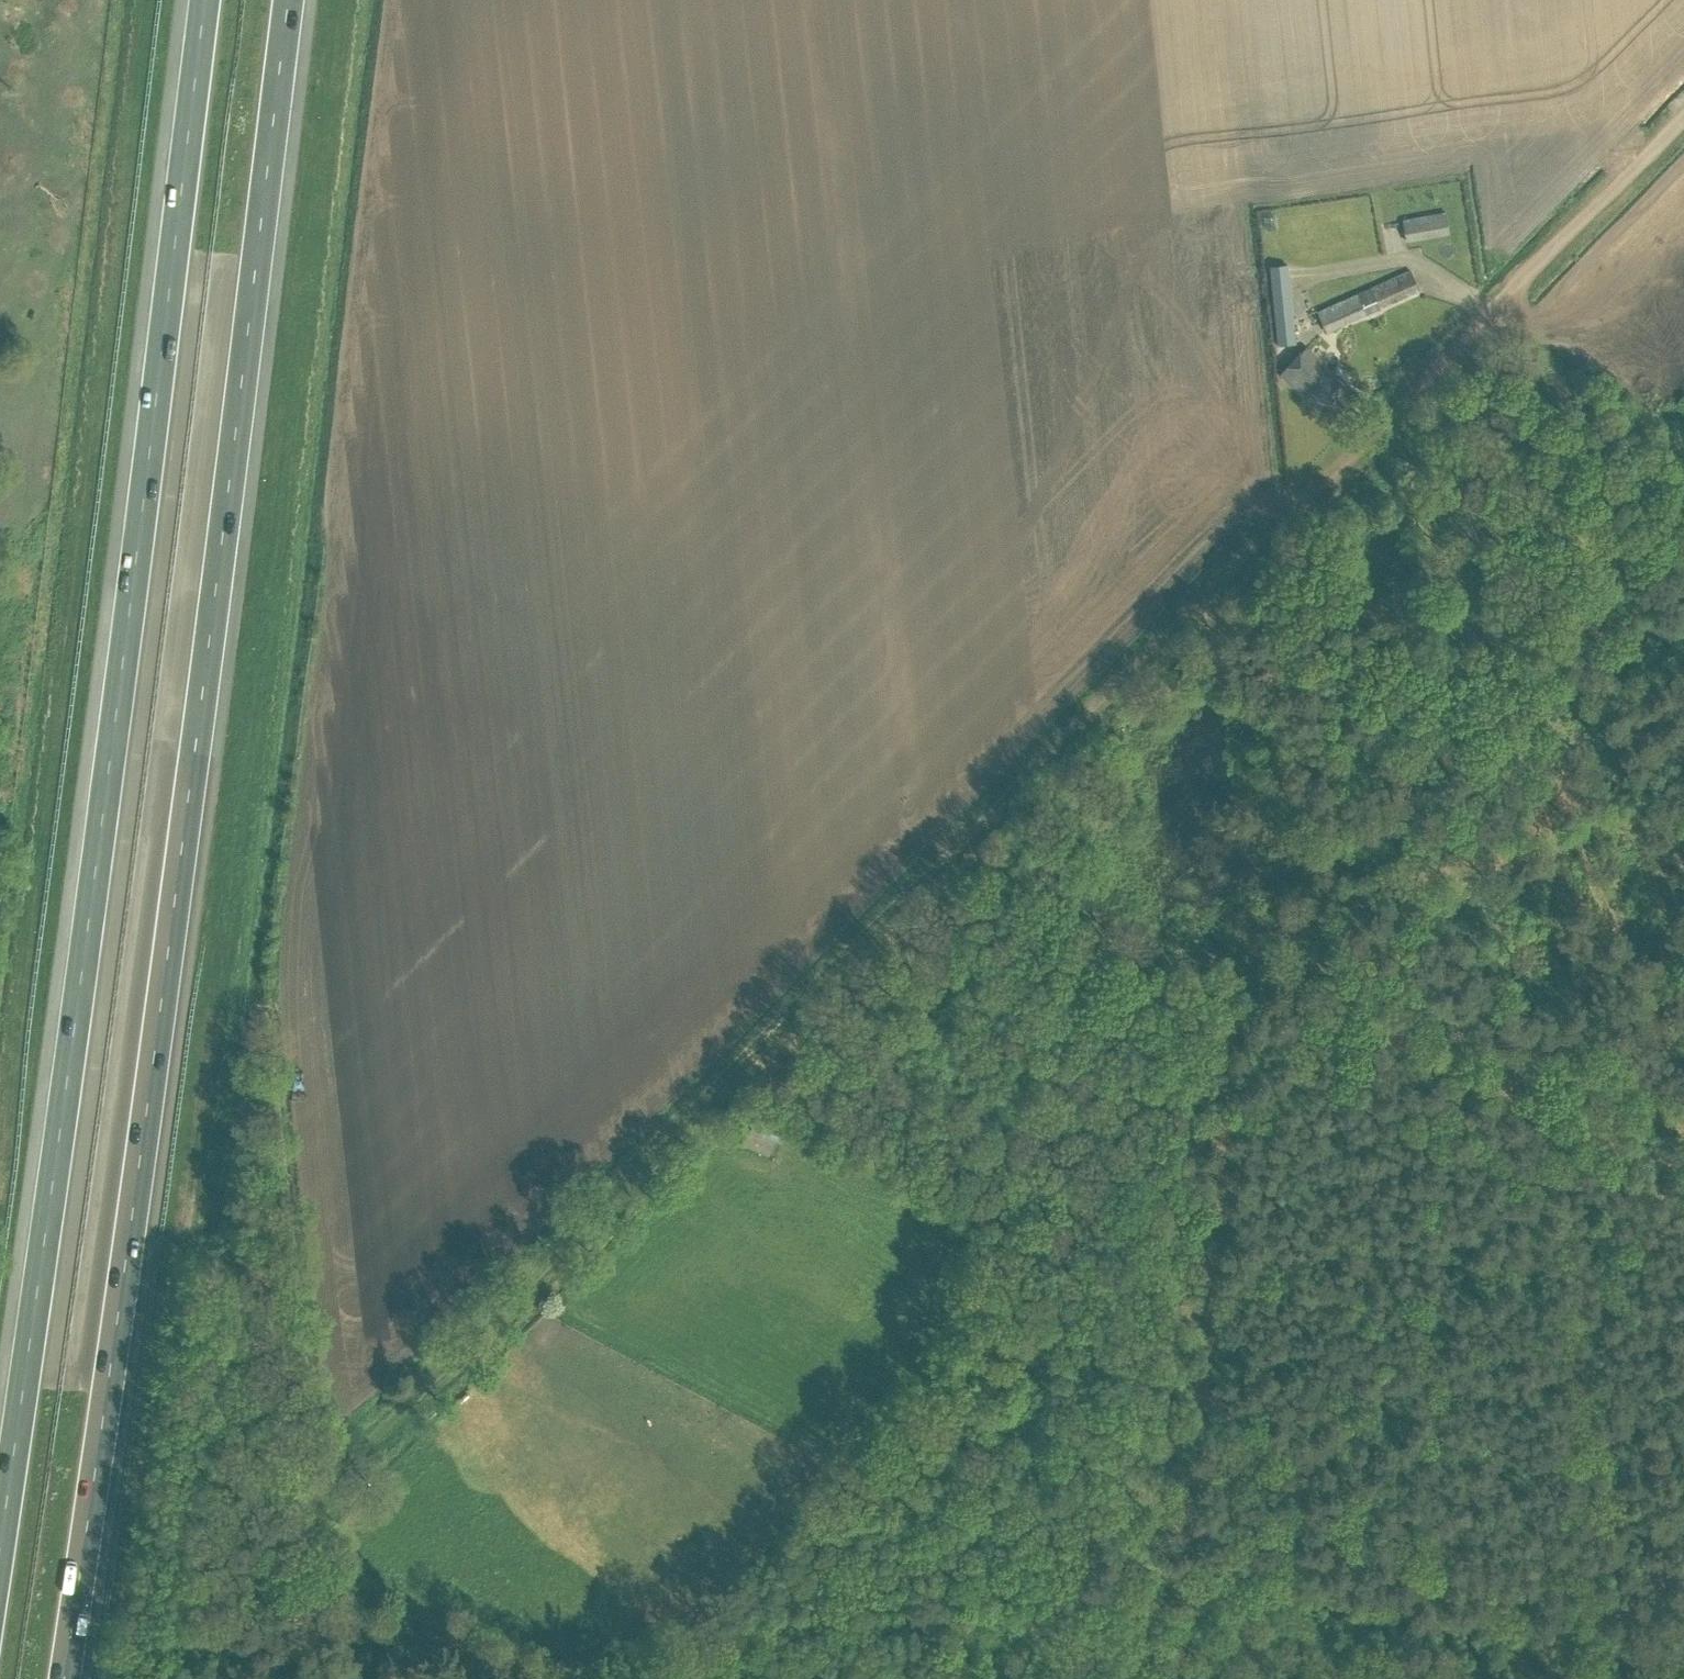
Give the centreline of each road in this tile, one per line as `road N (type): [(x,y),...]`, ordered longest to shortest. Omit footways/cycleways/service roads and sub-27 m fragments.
road 1 (motorway): [(65,1678),(290,0)]
road 2 (motorway): [(206,0),(0,1548)]
road 3 (track): [(983,823),(281,1538)]
road 4 (track): [(1683,115),(983,823)]

